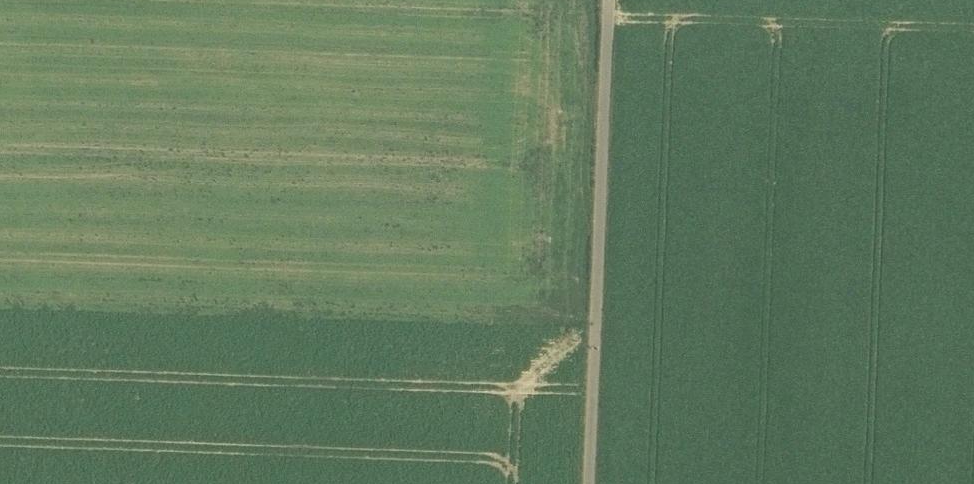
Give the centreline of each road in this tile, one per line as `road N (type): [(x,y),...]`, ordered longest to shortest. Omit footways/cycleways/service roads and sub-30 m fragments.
road 1 (track): [(589,483),(606,0)]

